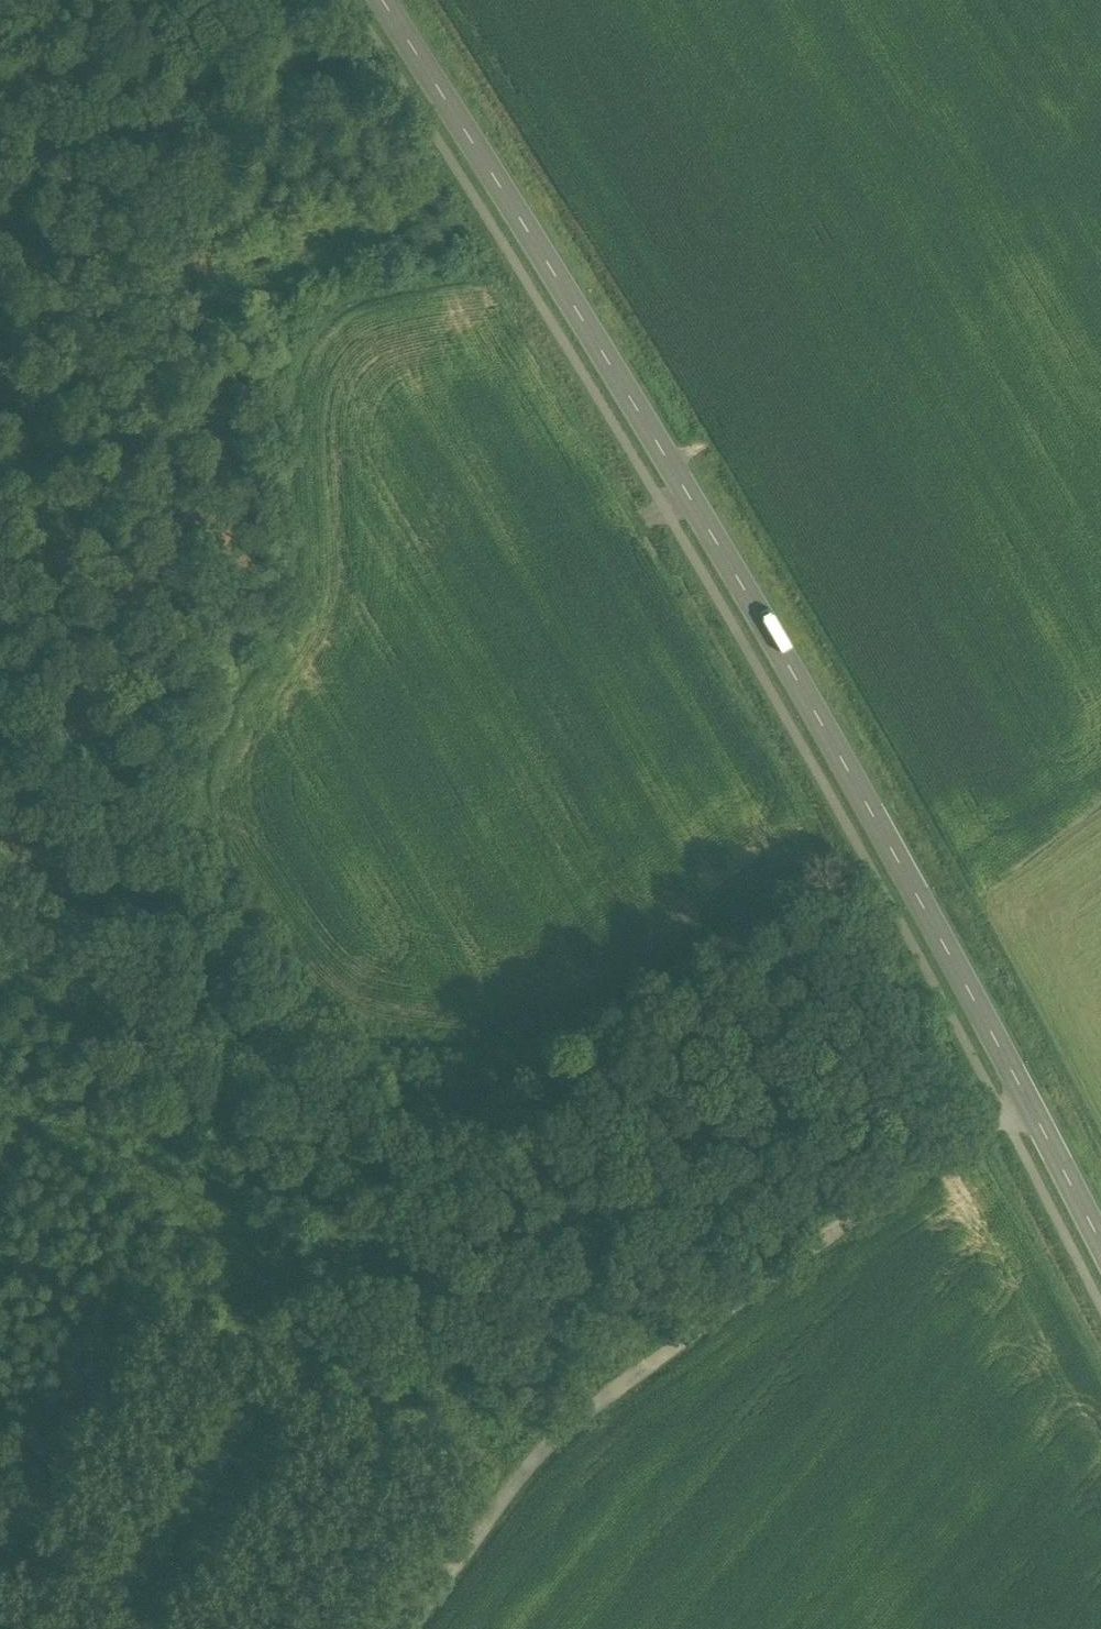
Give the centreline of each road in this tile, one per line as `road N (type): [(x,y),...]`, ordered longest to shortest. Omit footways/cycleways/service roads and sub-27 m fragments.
road 1 (tertiary): [(379,0),(775,643),(1100,1246)]
road 2 (track): [(1001,1118),(554,1433),(408,1628)]

